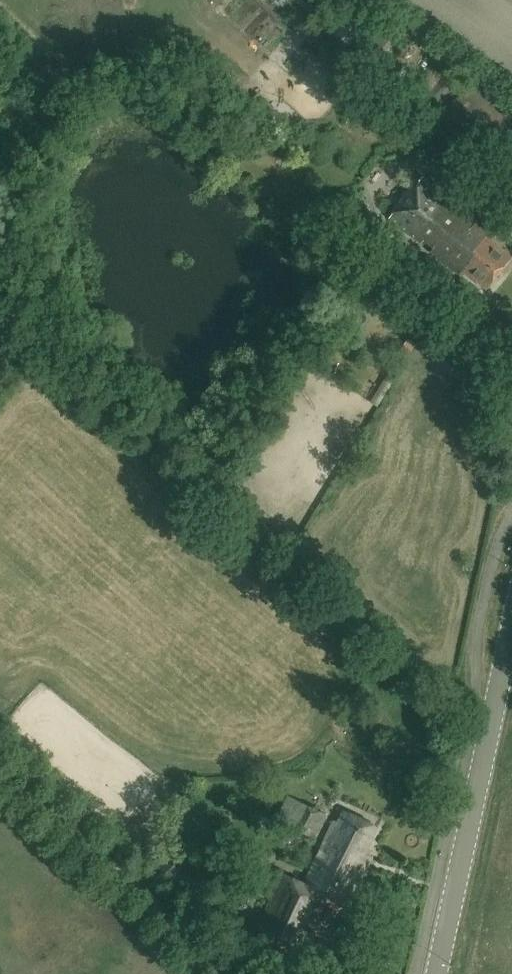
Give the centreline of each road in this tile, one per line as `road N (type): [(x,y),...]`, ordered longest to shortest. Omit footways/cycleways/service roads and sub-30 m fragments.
road 1 (track): [(0,764),(166,911),(241,948),(267,973)]
road 2 (secondary): [(447,973),(511,664)]

